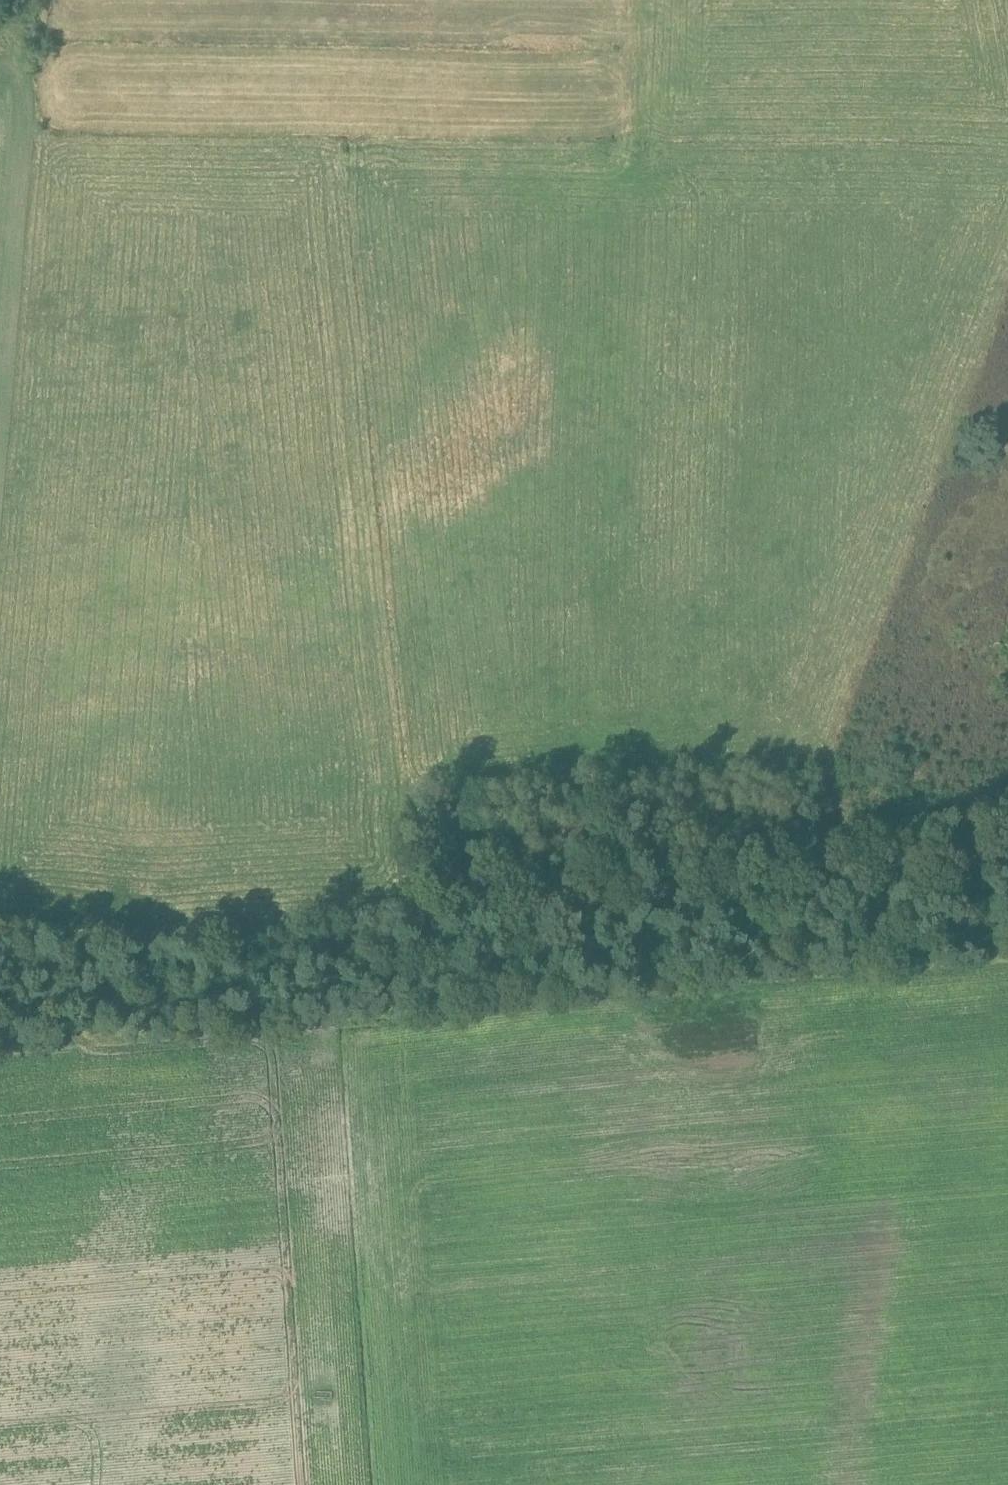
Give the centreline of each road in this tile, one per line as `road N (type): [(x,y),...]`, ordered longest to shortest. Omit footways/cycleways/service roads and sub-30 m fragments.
road 1 (track): [(1007,844),(113,927),(33,905),(0,908)]

